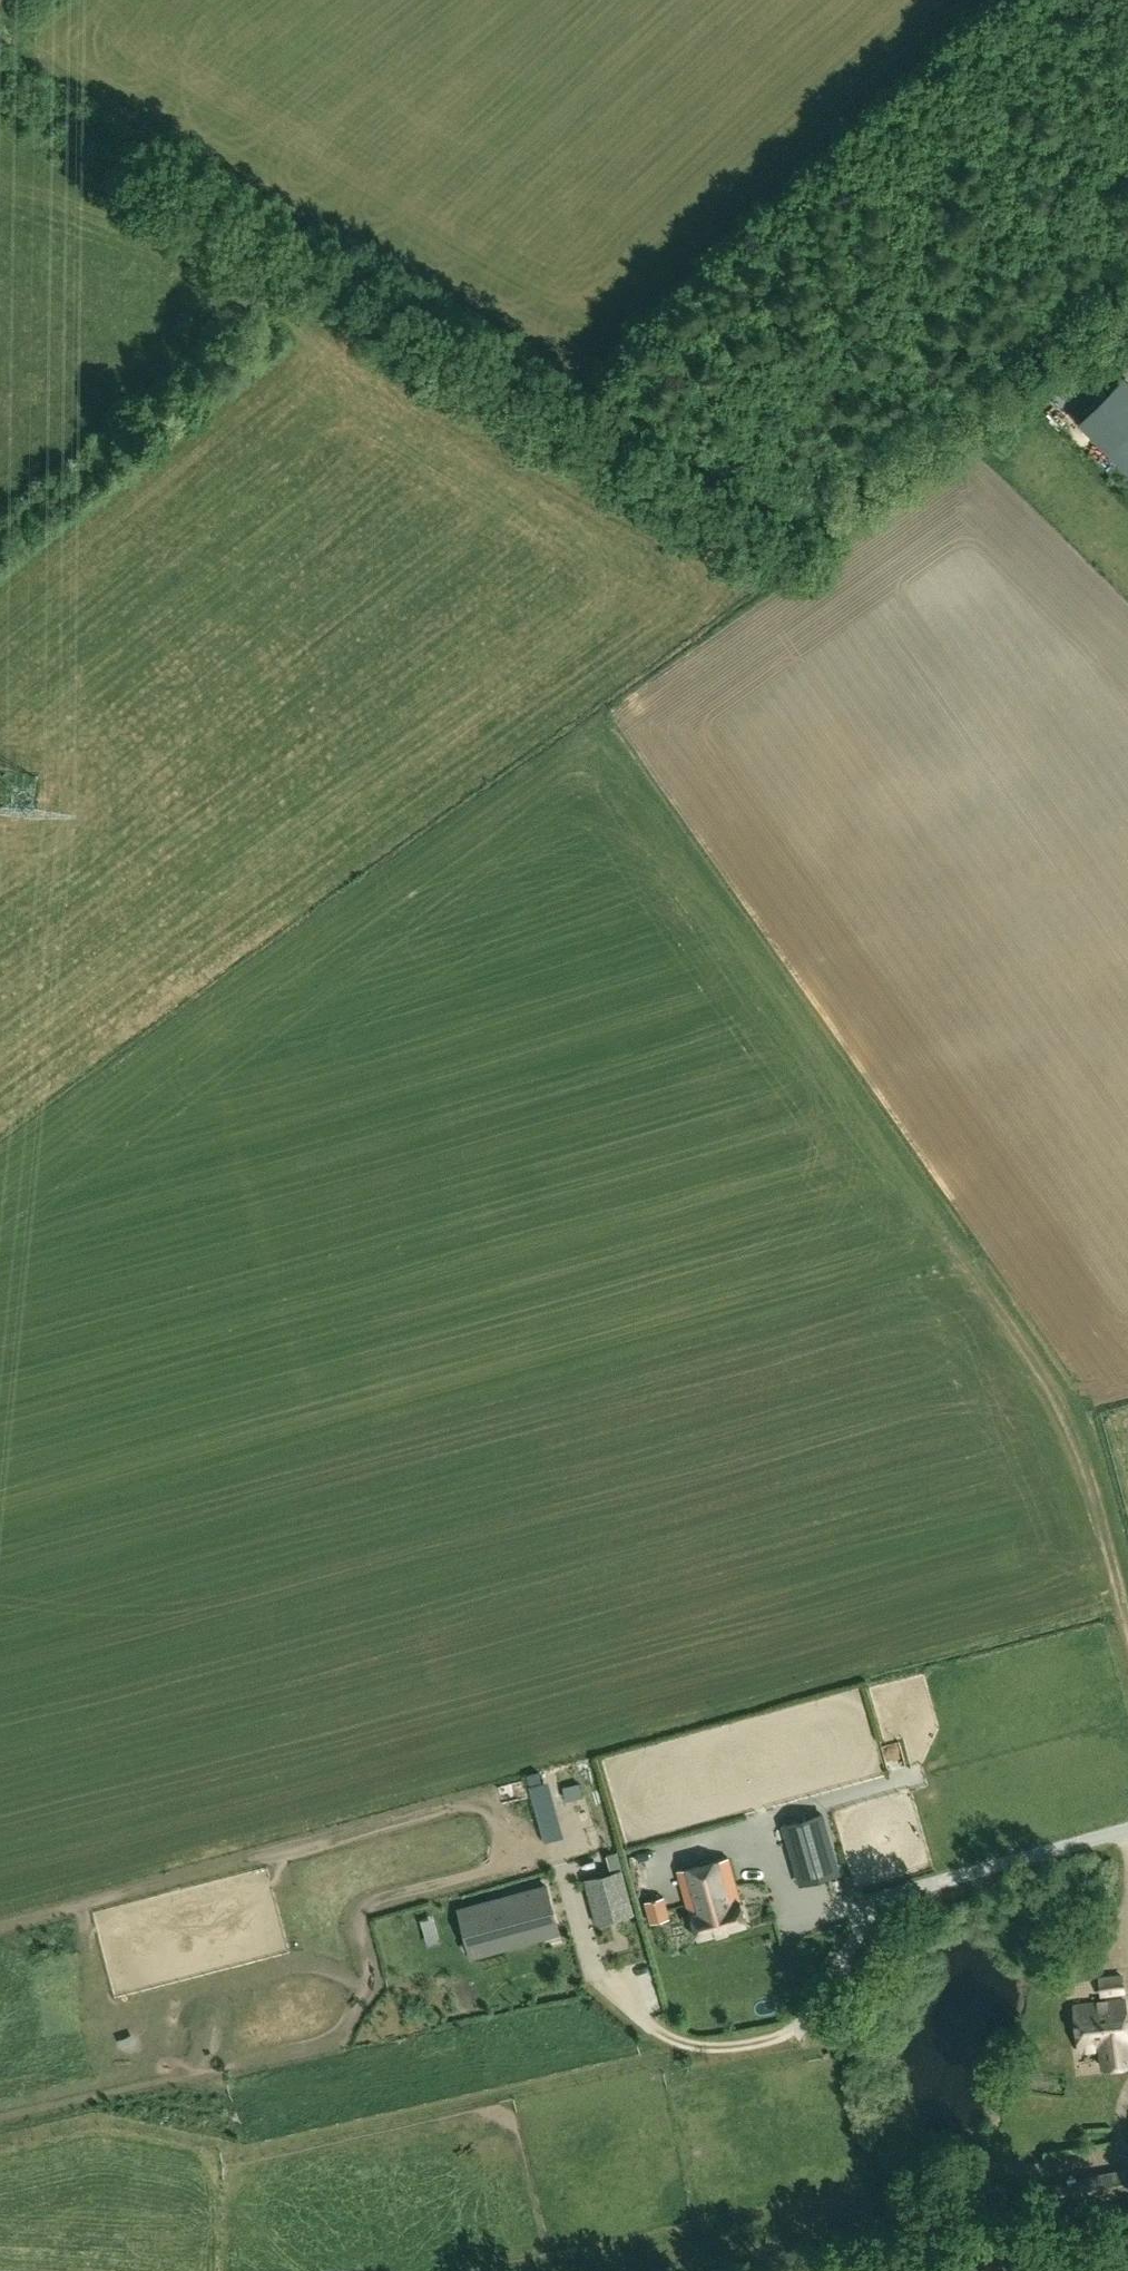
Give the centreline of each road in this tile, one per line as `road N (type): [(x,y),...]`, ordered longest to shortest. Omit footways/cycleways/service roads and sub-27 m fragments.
road 1 (unclassified): [(793,1925),(1127,1832)]

